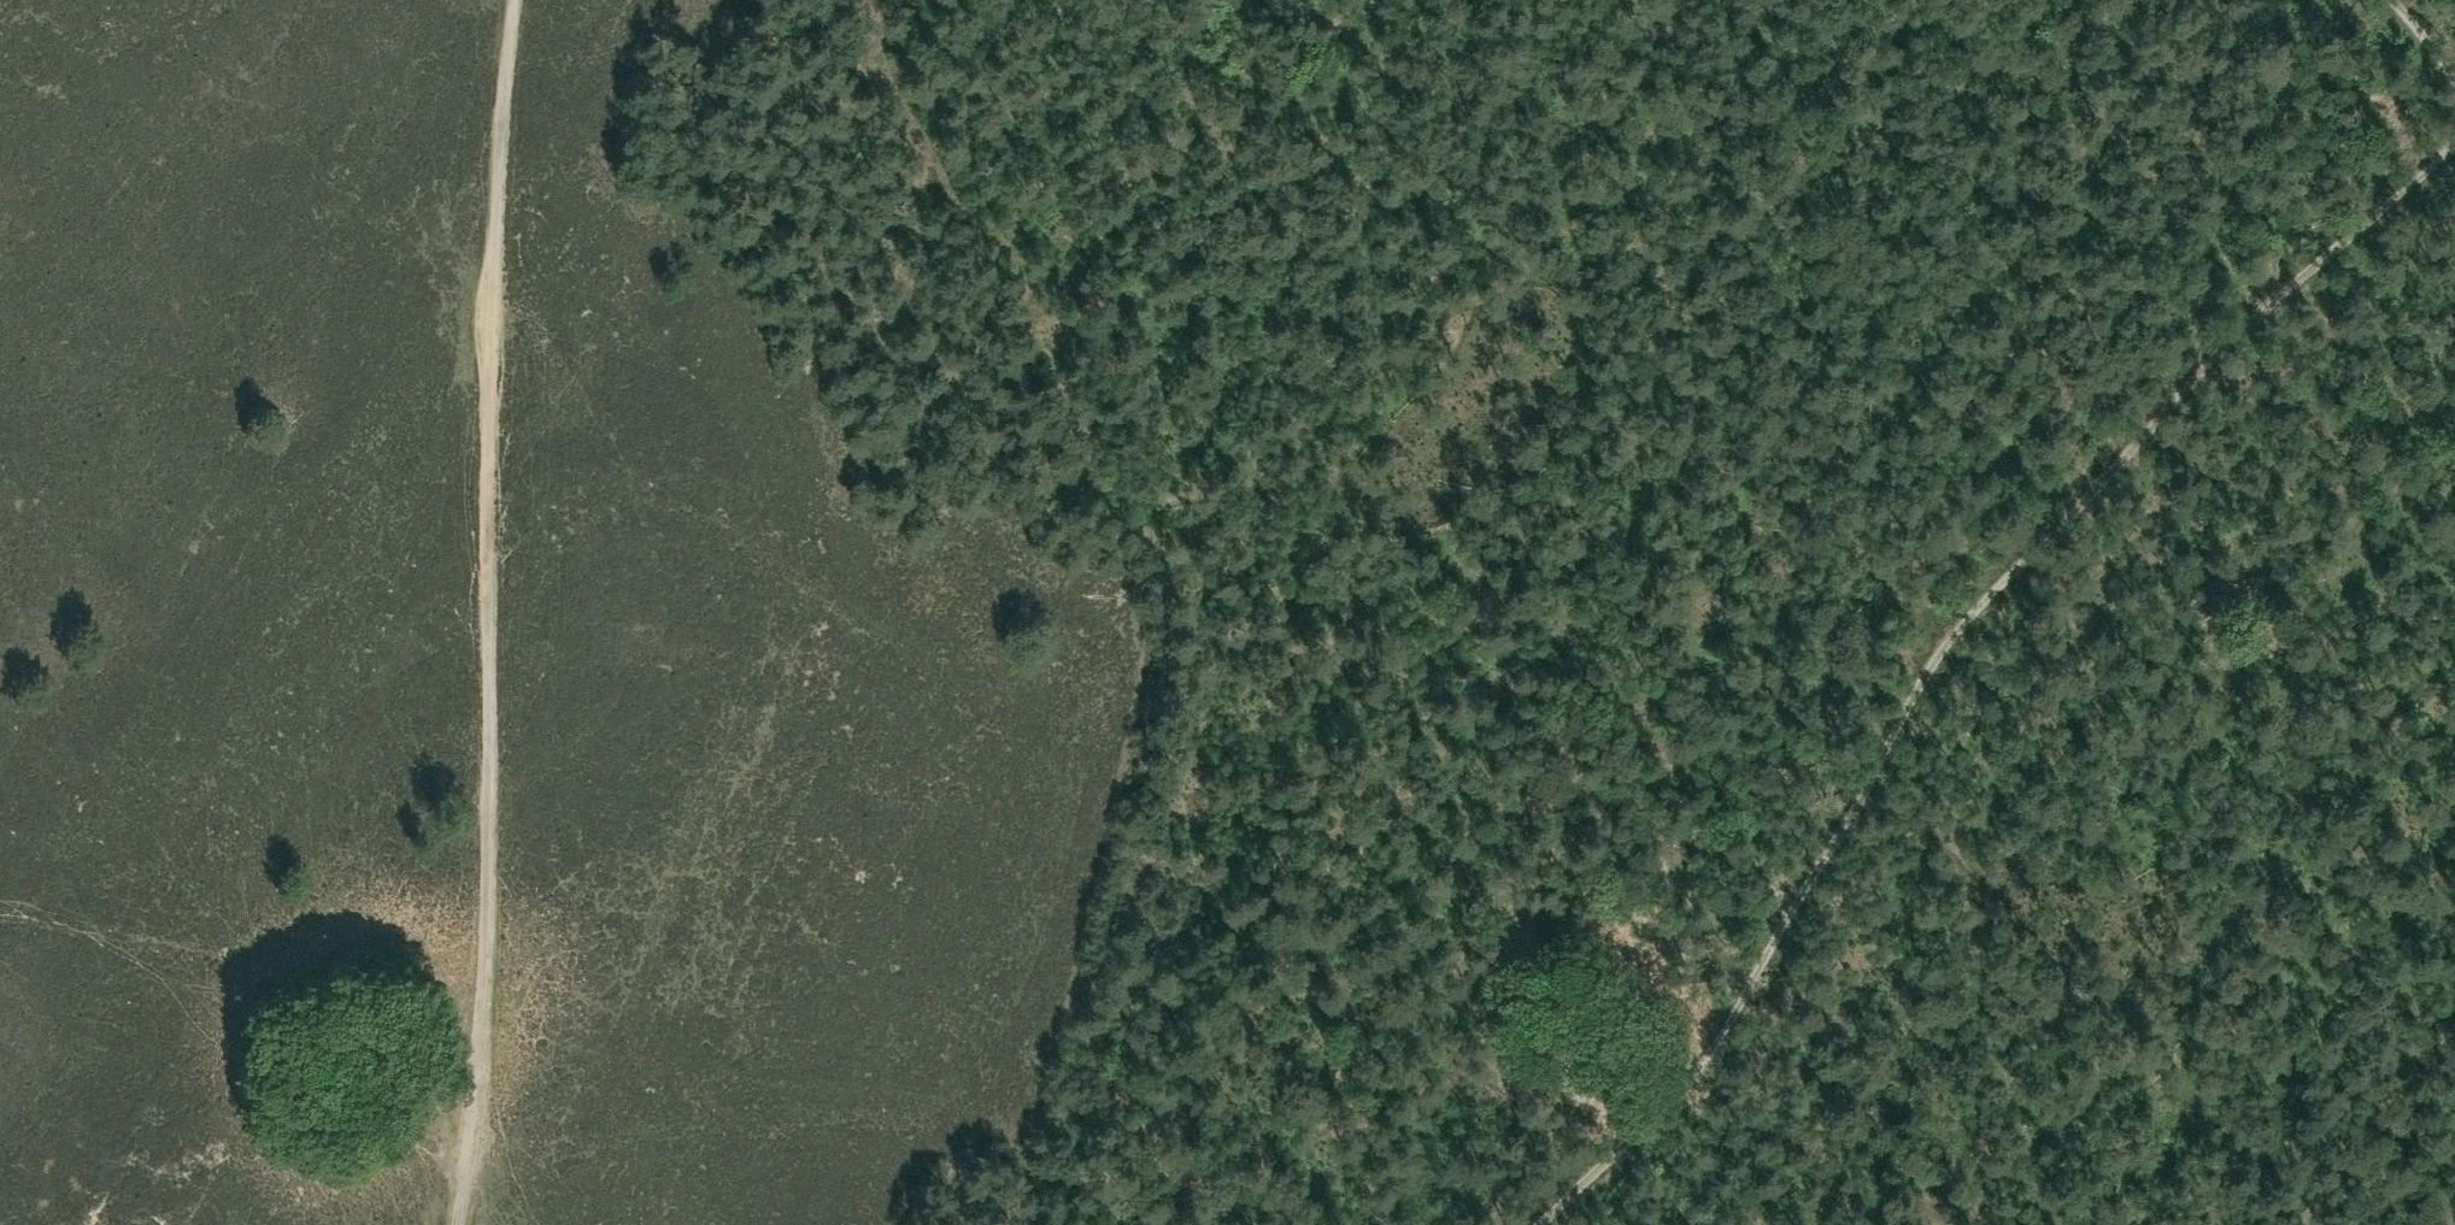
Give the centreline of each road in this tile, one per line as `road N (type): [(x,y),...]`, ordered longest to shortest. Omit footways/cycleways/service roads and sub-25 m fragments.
road 1 (track): [(2454,142),(2204,370),(1942,648),(1713,1042),(1538,1224)]
road 2 (track): [(455,1224),(483,971),(498,187),(516,0)]

